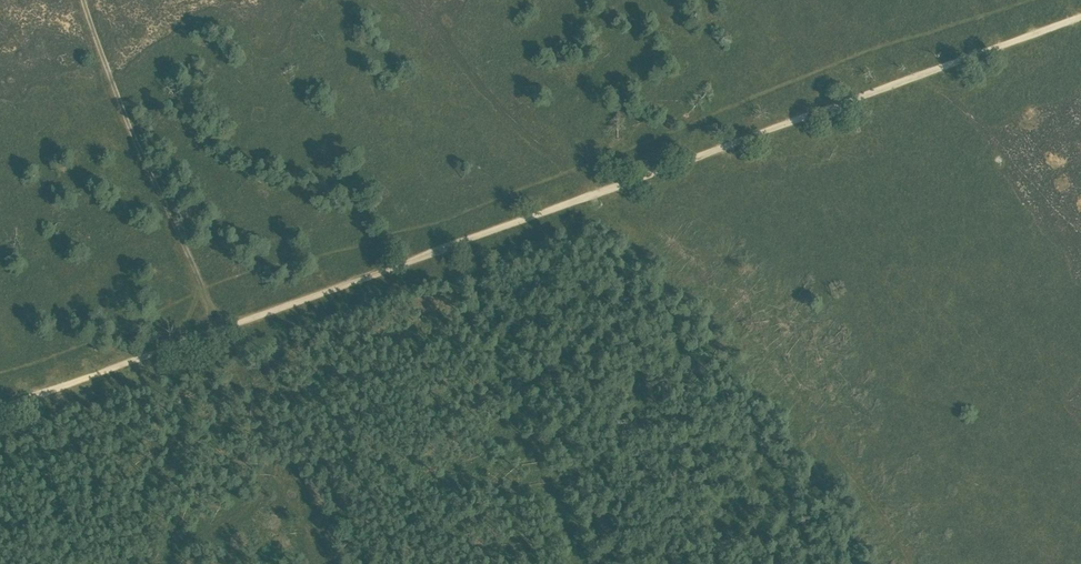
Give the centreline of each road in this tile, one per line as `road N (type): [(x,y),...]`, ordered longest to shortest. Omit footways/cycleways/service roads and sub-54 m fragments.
road 1 (track): [(1080,16),(0,407)]

